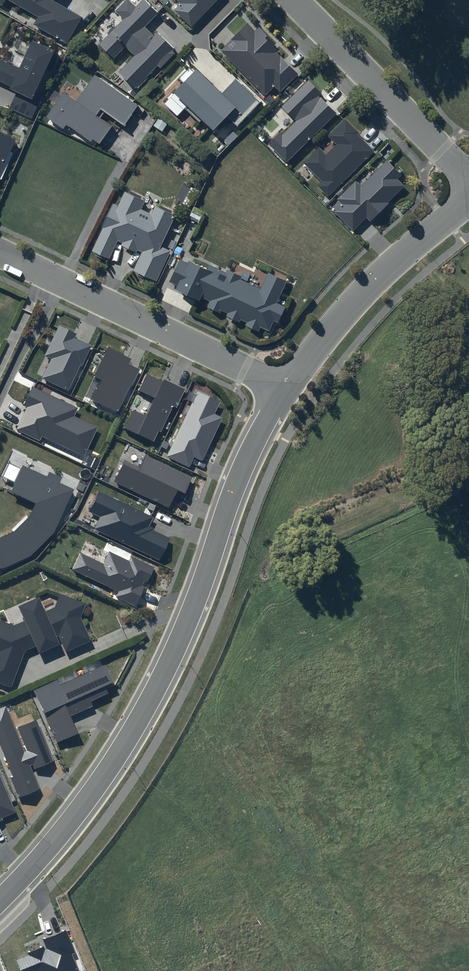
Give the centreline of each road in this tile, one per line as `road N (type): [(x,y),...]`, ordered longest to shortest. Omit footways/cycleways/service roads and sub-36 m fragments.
road 1 (residential): [(0,901),(75,816),(145,710),(197,600),(242,470),(285,387)]
road 2 (residential): [(285,387),(0,252)]
road 3 (residential): [(285,387),(373,284),(468,199)]
road 4 (residential): [(468,178),(293,0)]

